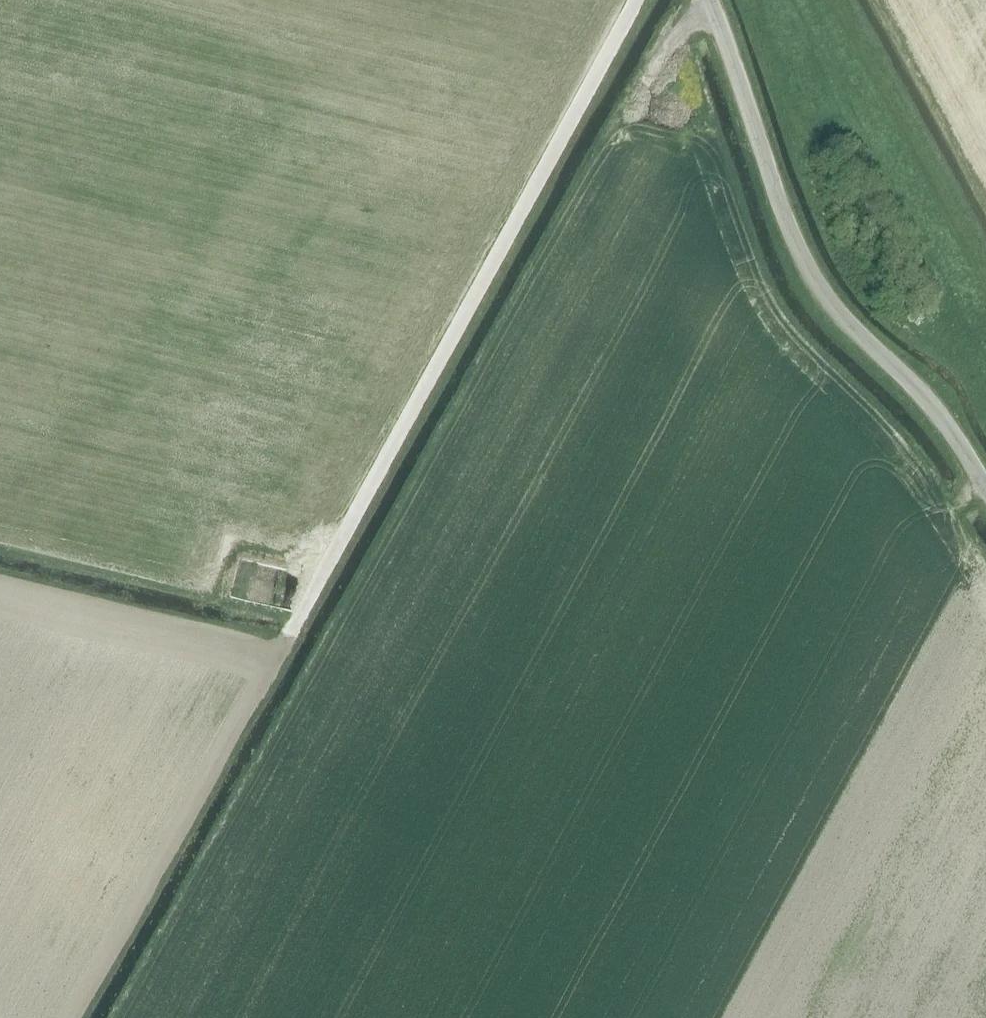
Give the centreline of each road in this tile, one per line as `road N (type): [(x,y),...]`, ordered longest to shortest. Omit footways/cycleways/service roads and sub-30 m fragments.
road 1 (track): [(287,638),(636,0)]
road 2 (unclassified): [(985,489),(934,409),(813,279),(709,0)]

